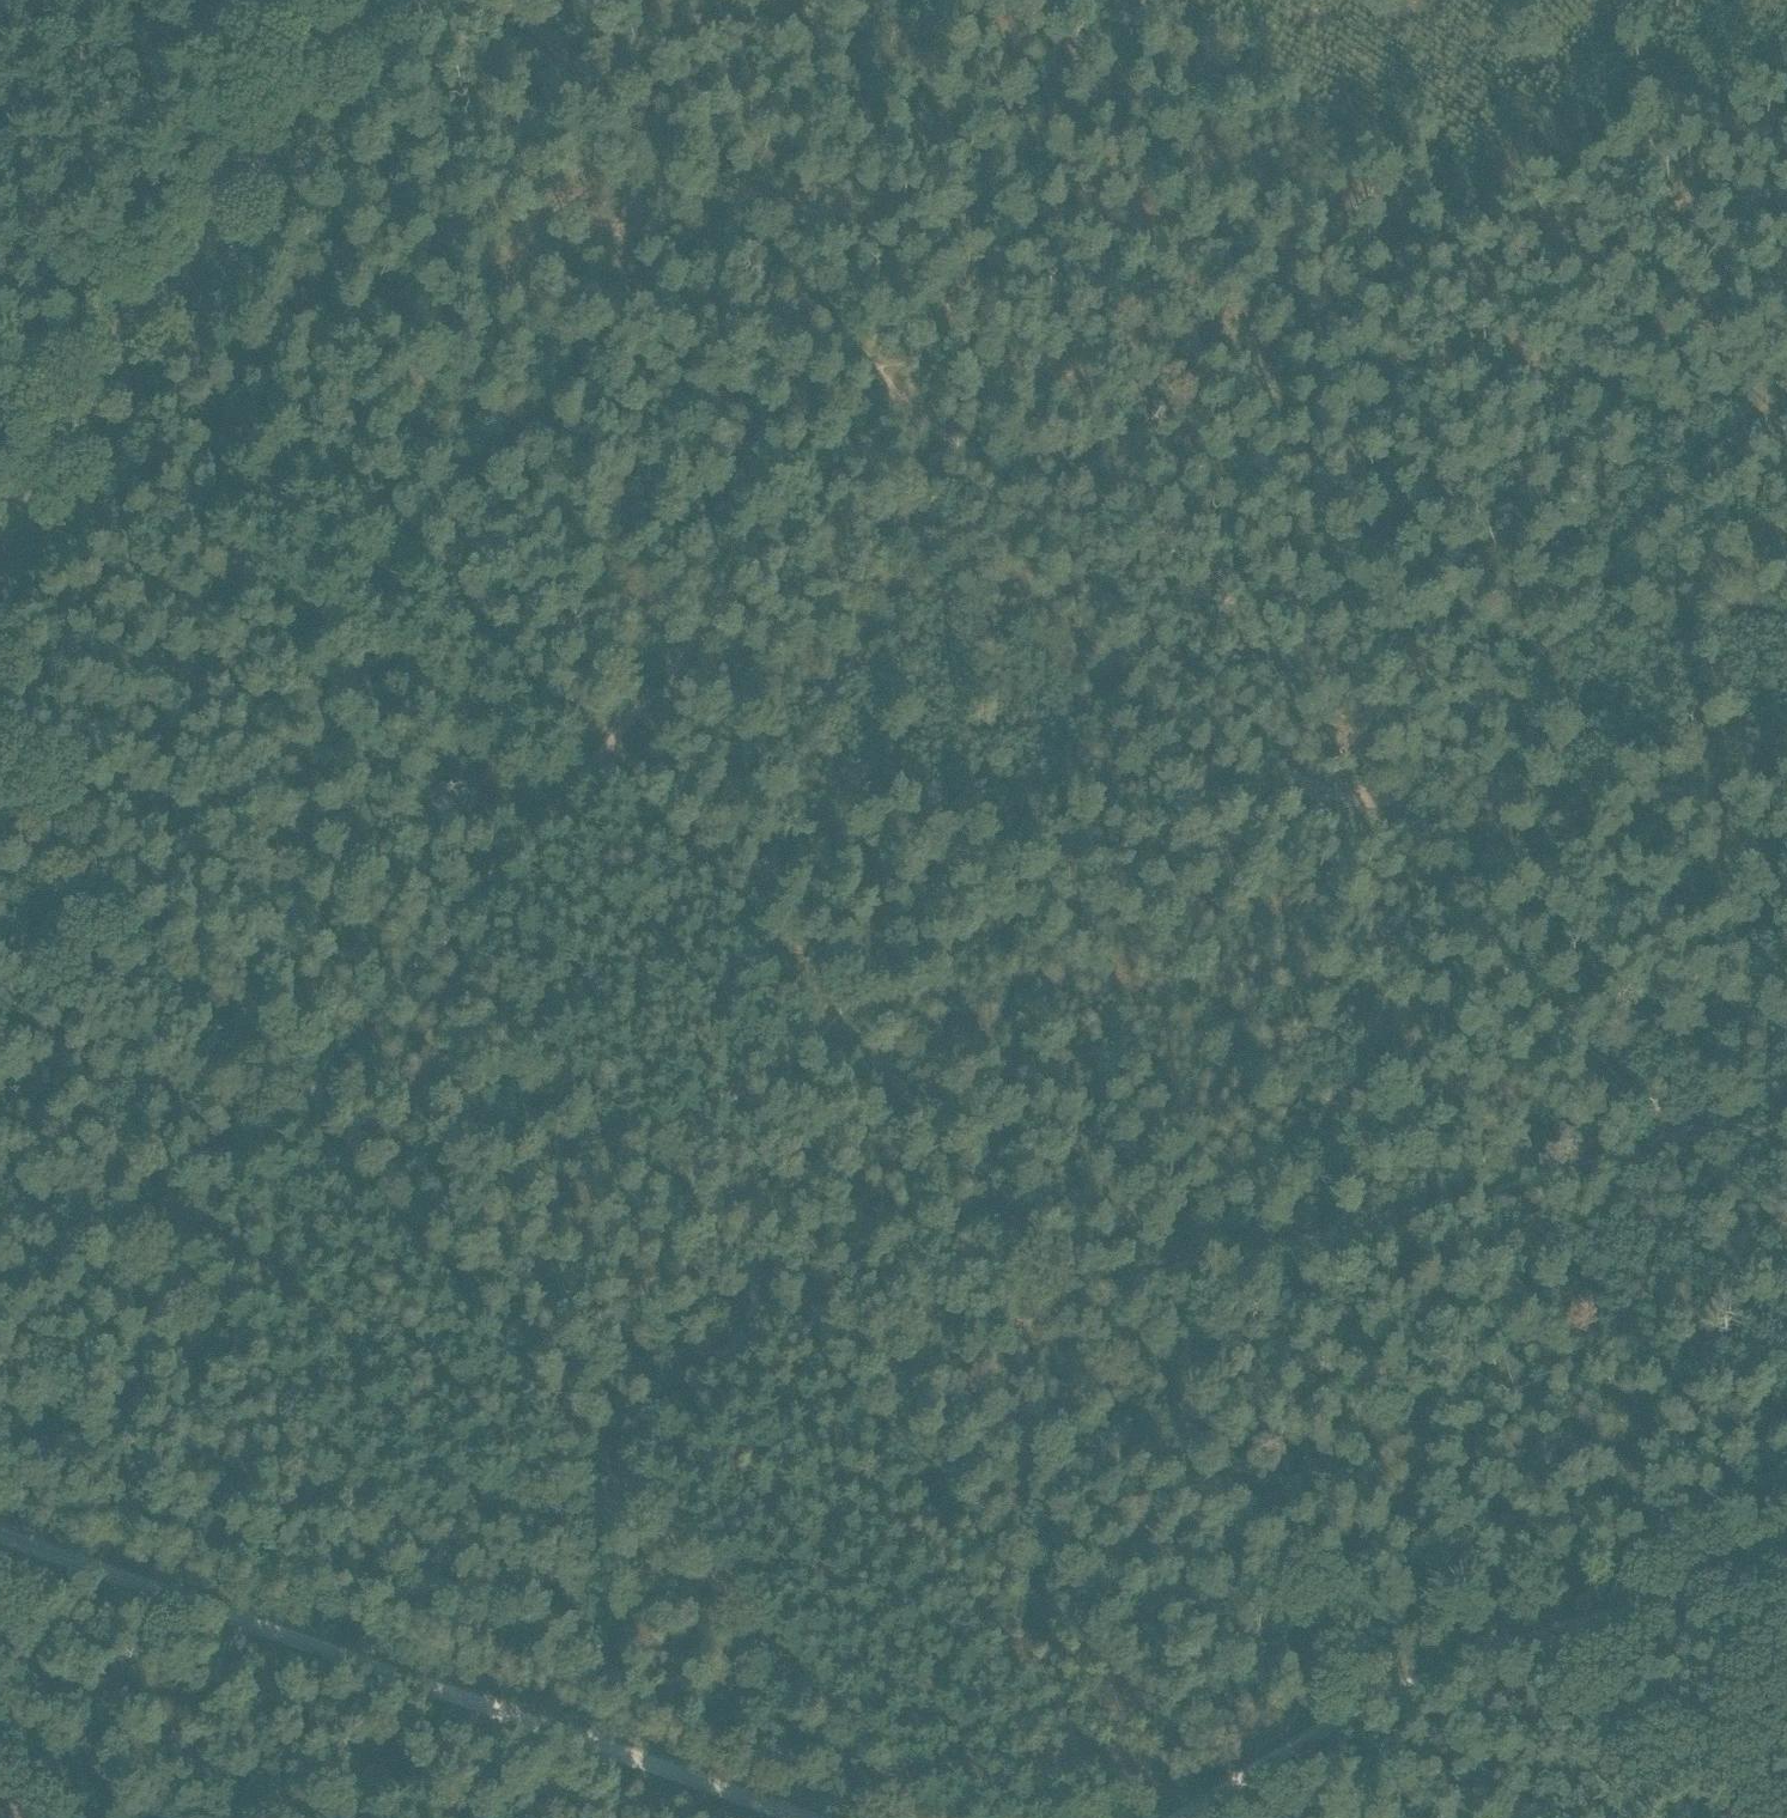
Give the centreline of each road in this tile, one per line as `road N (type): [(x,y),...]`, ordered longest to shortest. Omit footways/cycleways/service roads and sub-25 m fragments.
road 1 (track): [(530,1379),(329,1143),(905,397)]
road 2 (track): [(1093,1270),(1683,1138),(1358,823)]
road 3 (unclassified): [(802,1817),(0,1532)]
road 4 (unclassified): [(1786,1569),(1479,1657),(1388,1694),(1309,1736),(1190,1817)]
road 5 (tertiary): [(0,503),(351,0)]
road 6 (track): [(1541,642),(1712,447),(1786,417)]

